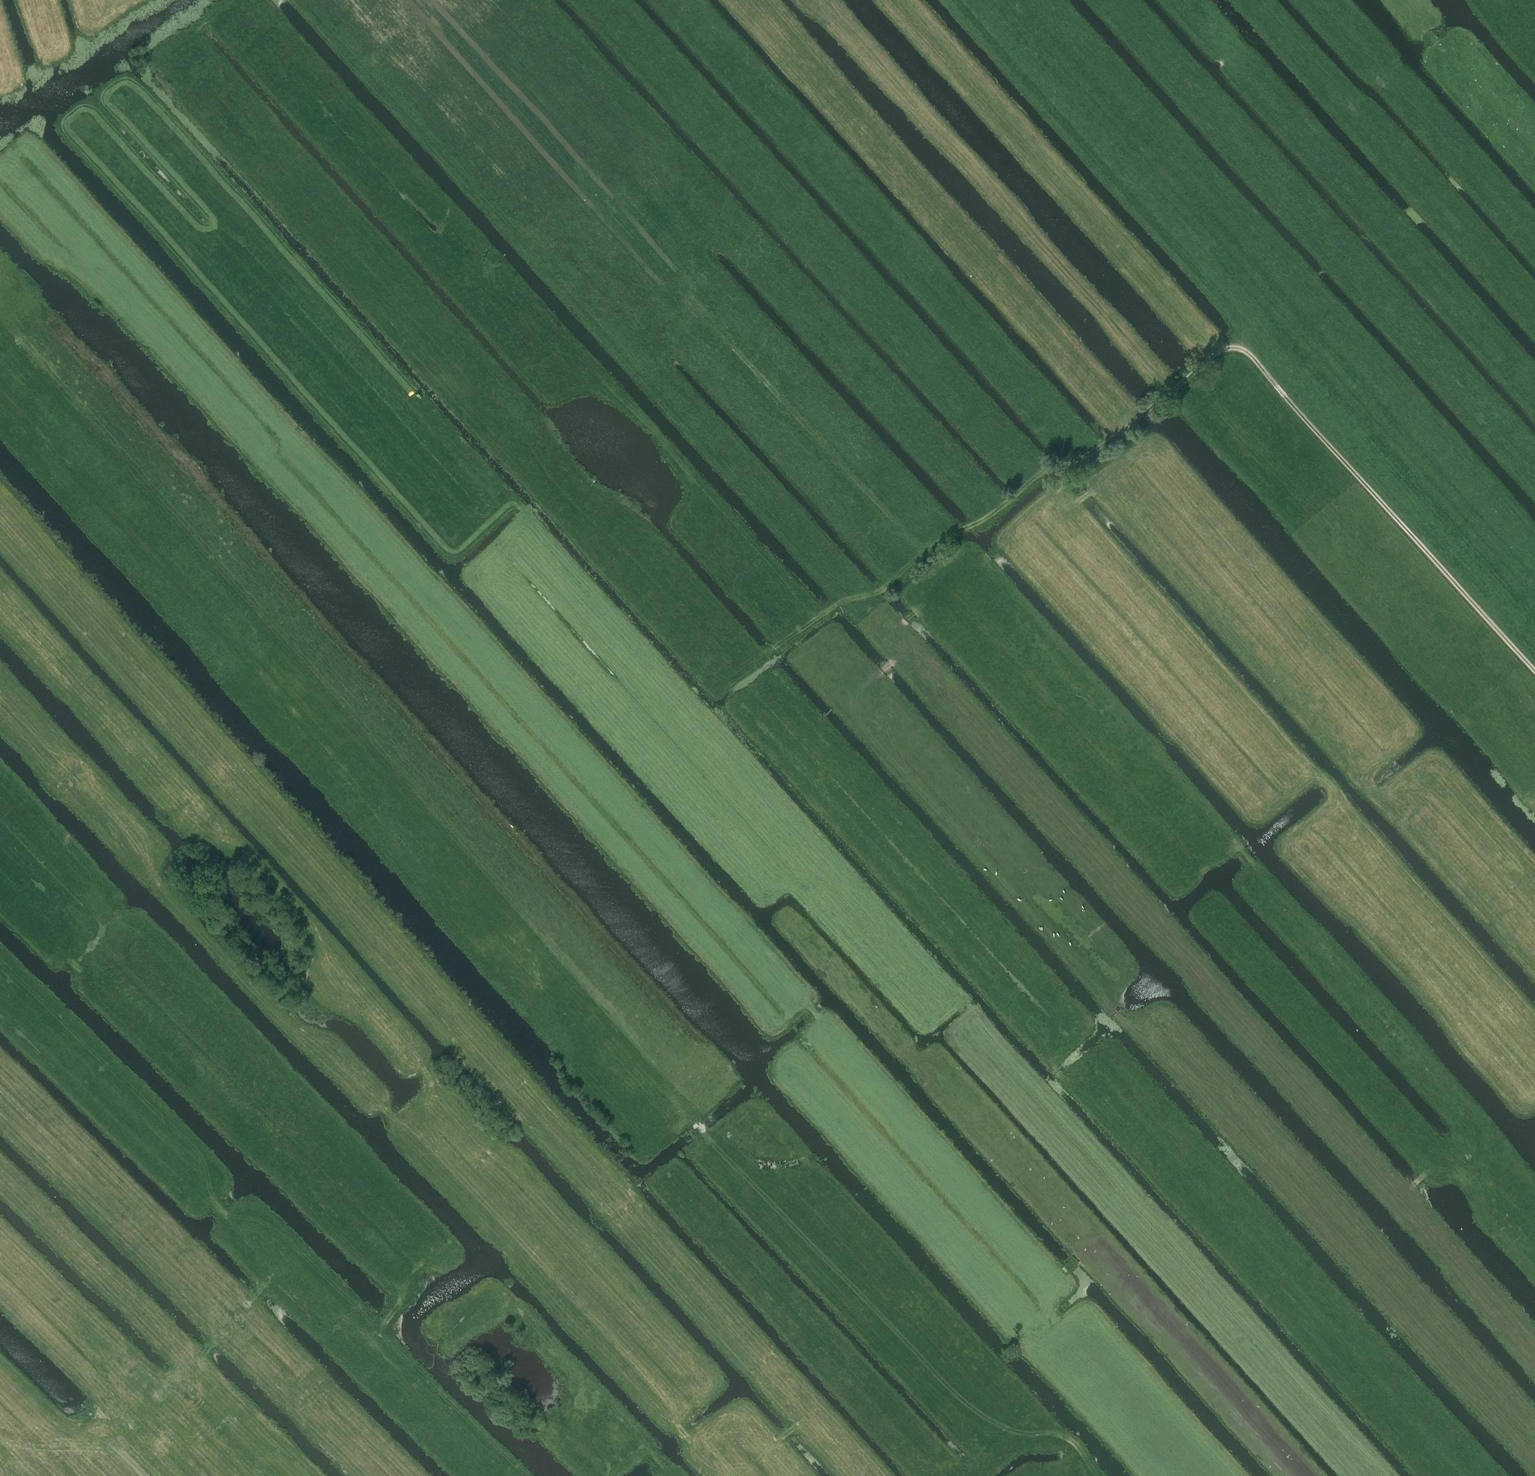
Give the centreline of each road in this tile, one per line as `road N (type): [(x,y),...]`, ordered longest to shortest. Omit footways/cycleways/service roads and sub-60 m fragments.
road 1 (track): [(1534,669),(1244,347),(1221,350),(1088,457),(1046,471),(991,515),(955,531)]
road 2 (track): [(528,1475),(380,1330),(399,1303)]

